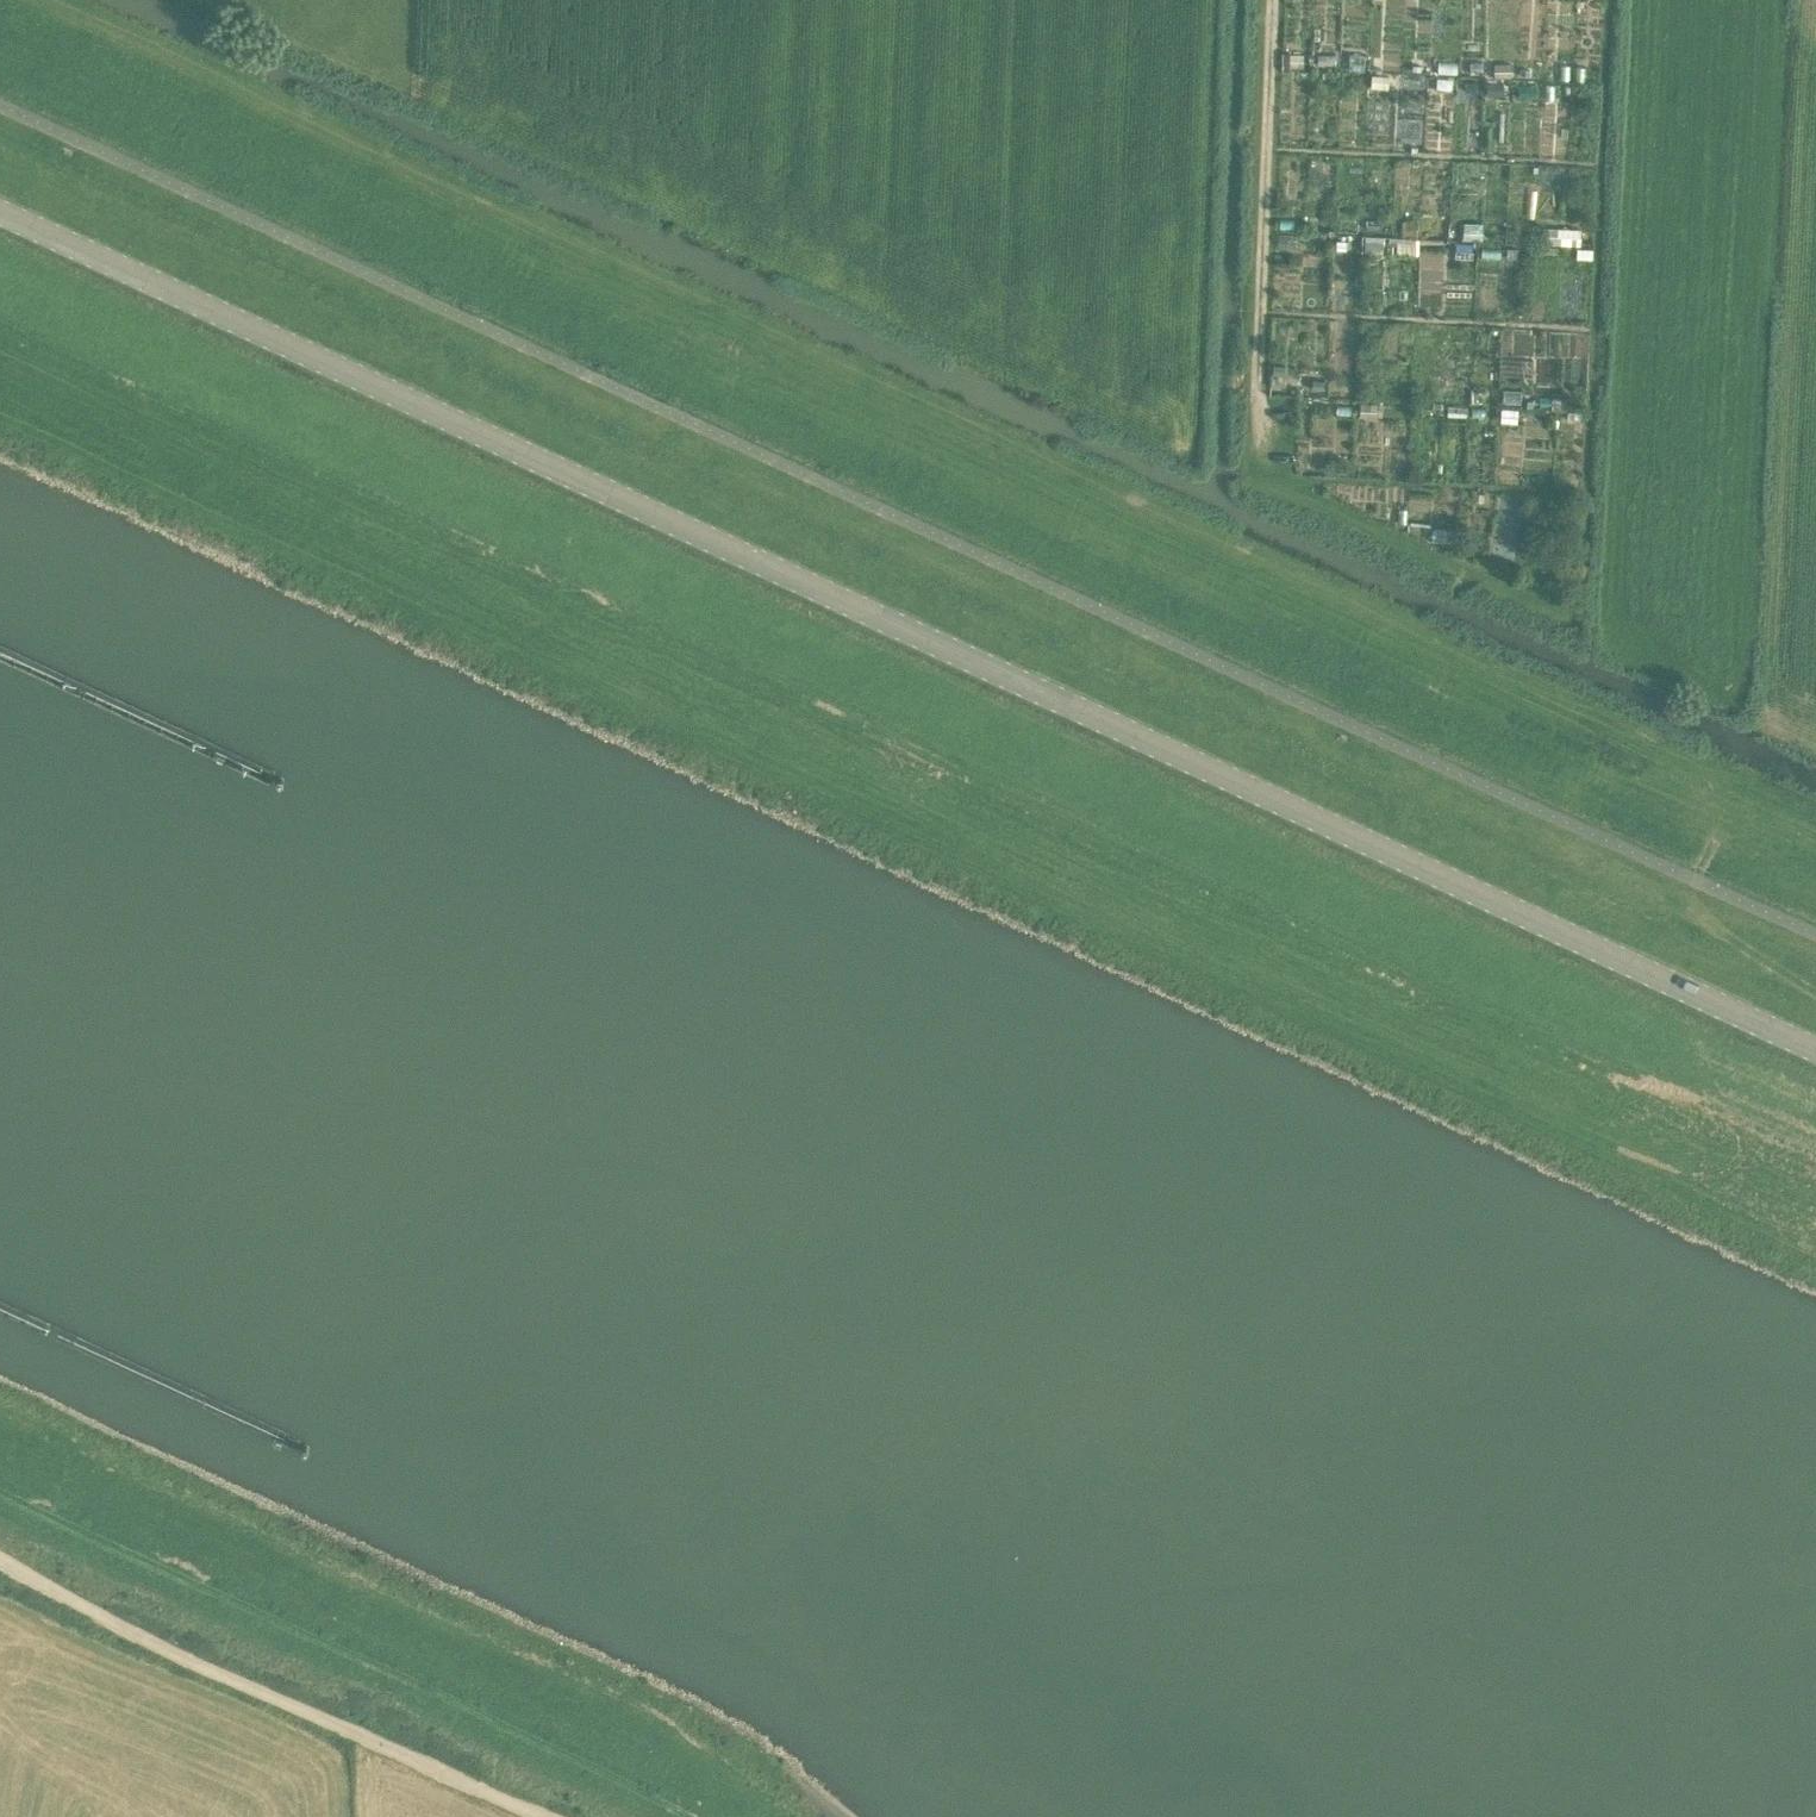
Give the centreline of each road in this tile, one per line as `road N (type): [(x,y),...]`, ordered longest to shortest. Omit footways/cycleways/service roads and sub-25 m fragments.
road 1 (primary): [(1815,1048),(0,210)]
road 2 (track): [(0,1496),(688,1816)]
road 3 (track): [(1263,439),(1257,408),(1271,0)]
road 4 (track): [(1815,995),(1731,940),(1697,903),(1710,839),(1704,793)]

